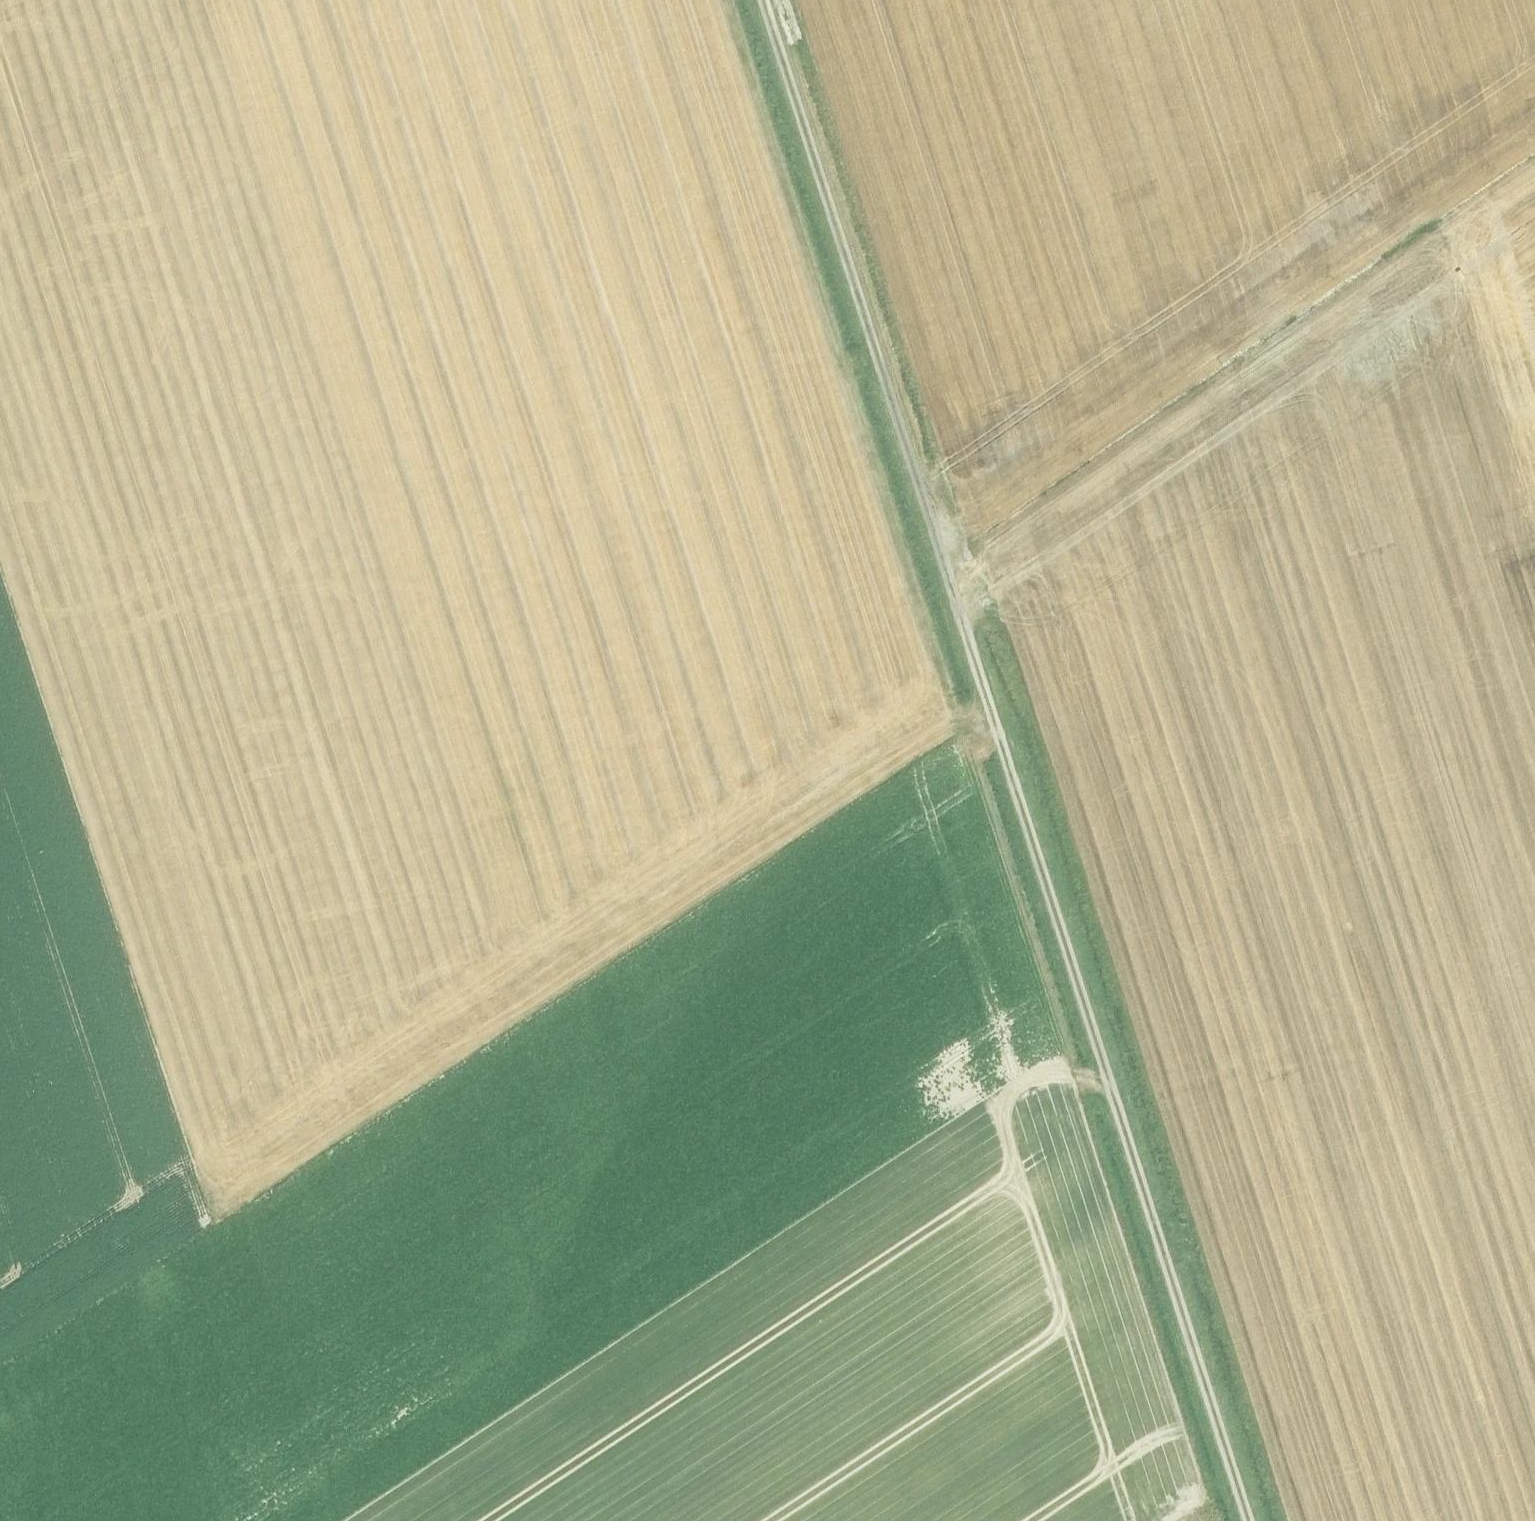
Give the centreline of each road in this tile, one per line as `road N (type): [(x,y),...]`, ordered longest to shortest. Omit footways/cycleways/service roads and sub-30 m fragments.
road 1 (track): [(1249,1520),(764,0)]

